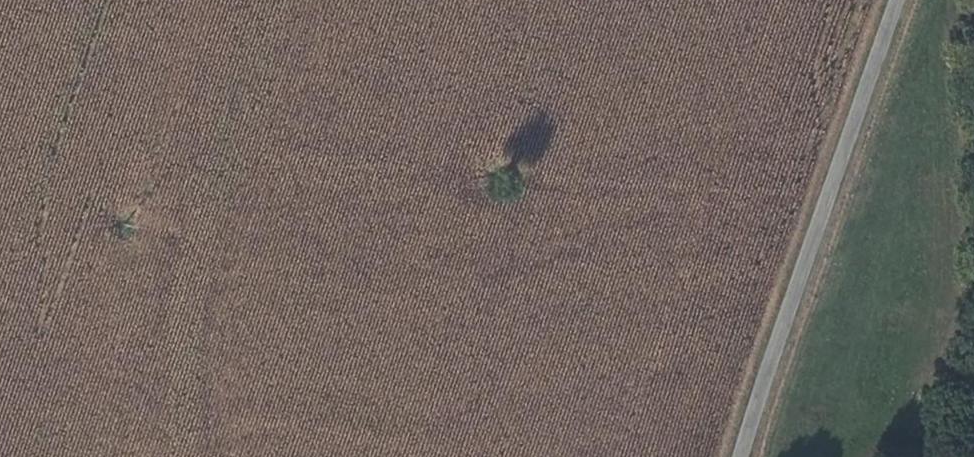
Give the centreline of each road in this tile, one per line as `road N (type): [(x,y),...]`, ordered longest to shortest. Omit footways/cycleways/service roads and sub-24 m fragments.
road 1 (tertiary): [(742,456),(901,0)]

